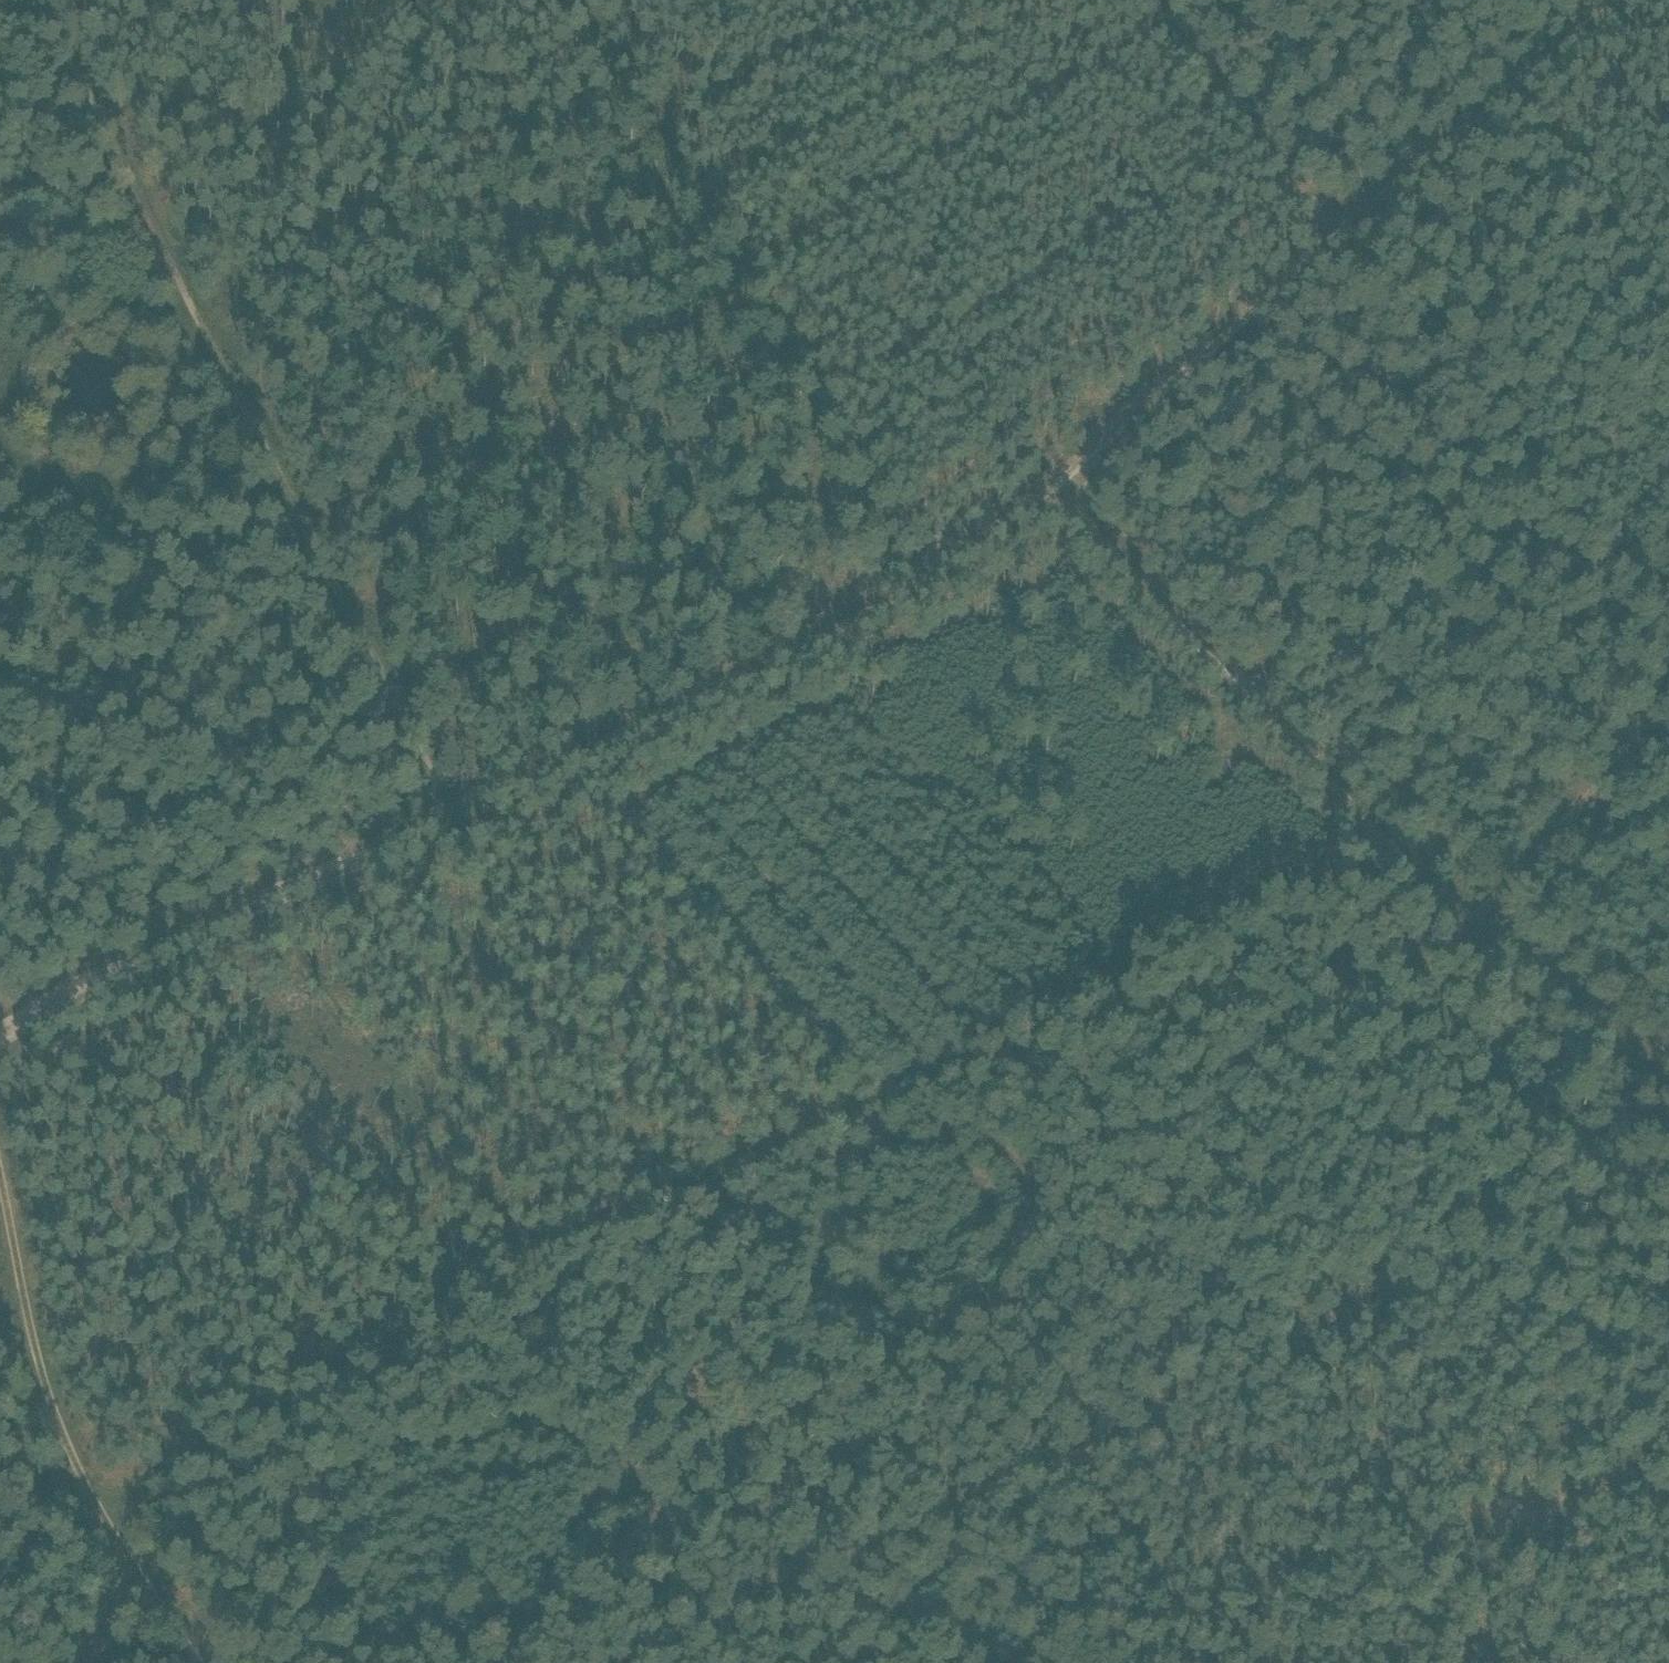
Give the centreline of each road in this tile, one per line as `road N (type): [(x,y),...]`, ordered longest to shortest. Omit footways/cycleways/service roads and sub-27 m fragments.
road 1 (track): [(0,1169),(62,1420),(106,1512),(210,1662)]

